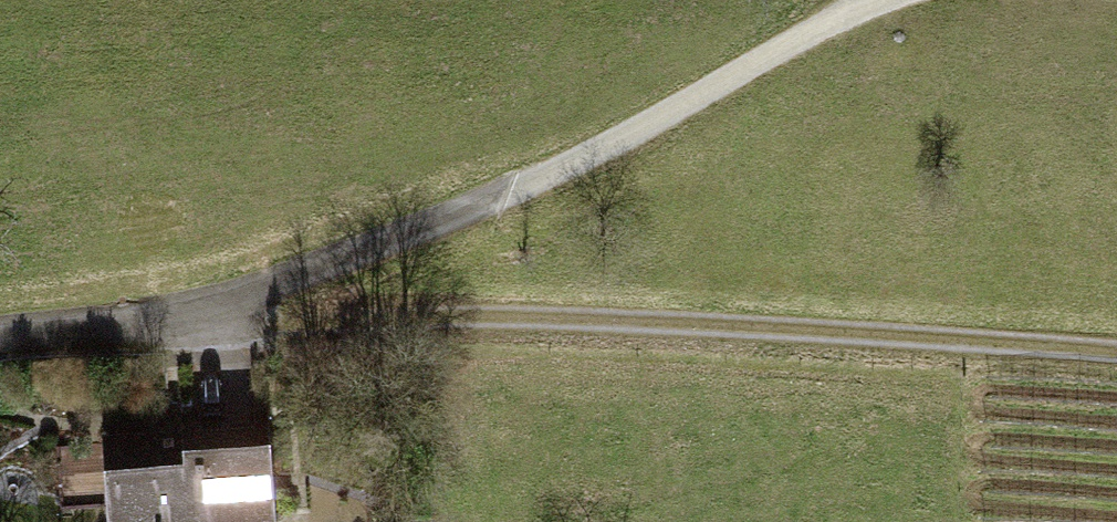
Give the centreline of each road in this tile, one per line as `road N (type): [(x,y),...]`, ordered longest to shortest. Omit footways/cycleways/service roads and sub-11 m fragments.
road 1 (track): [(0,336),(189,315),(510,194),(878,0)]
road 2 (track): [(189,315),(475,317),(1116,352)]

